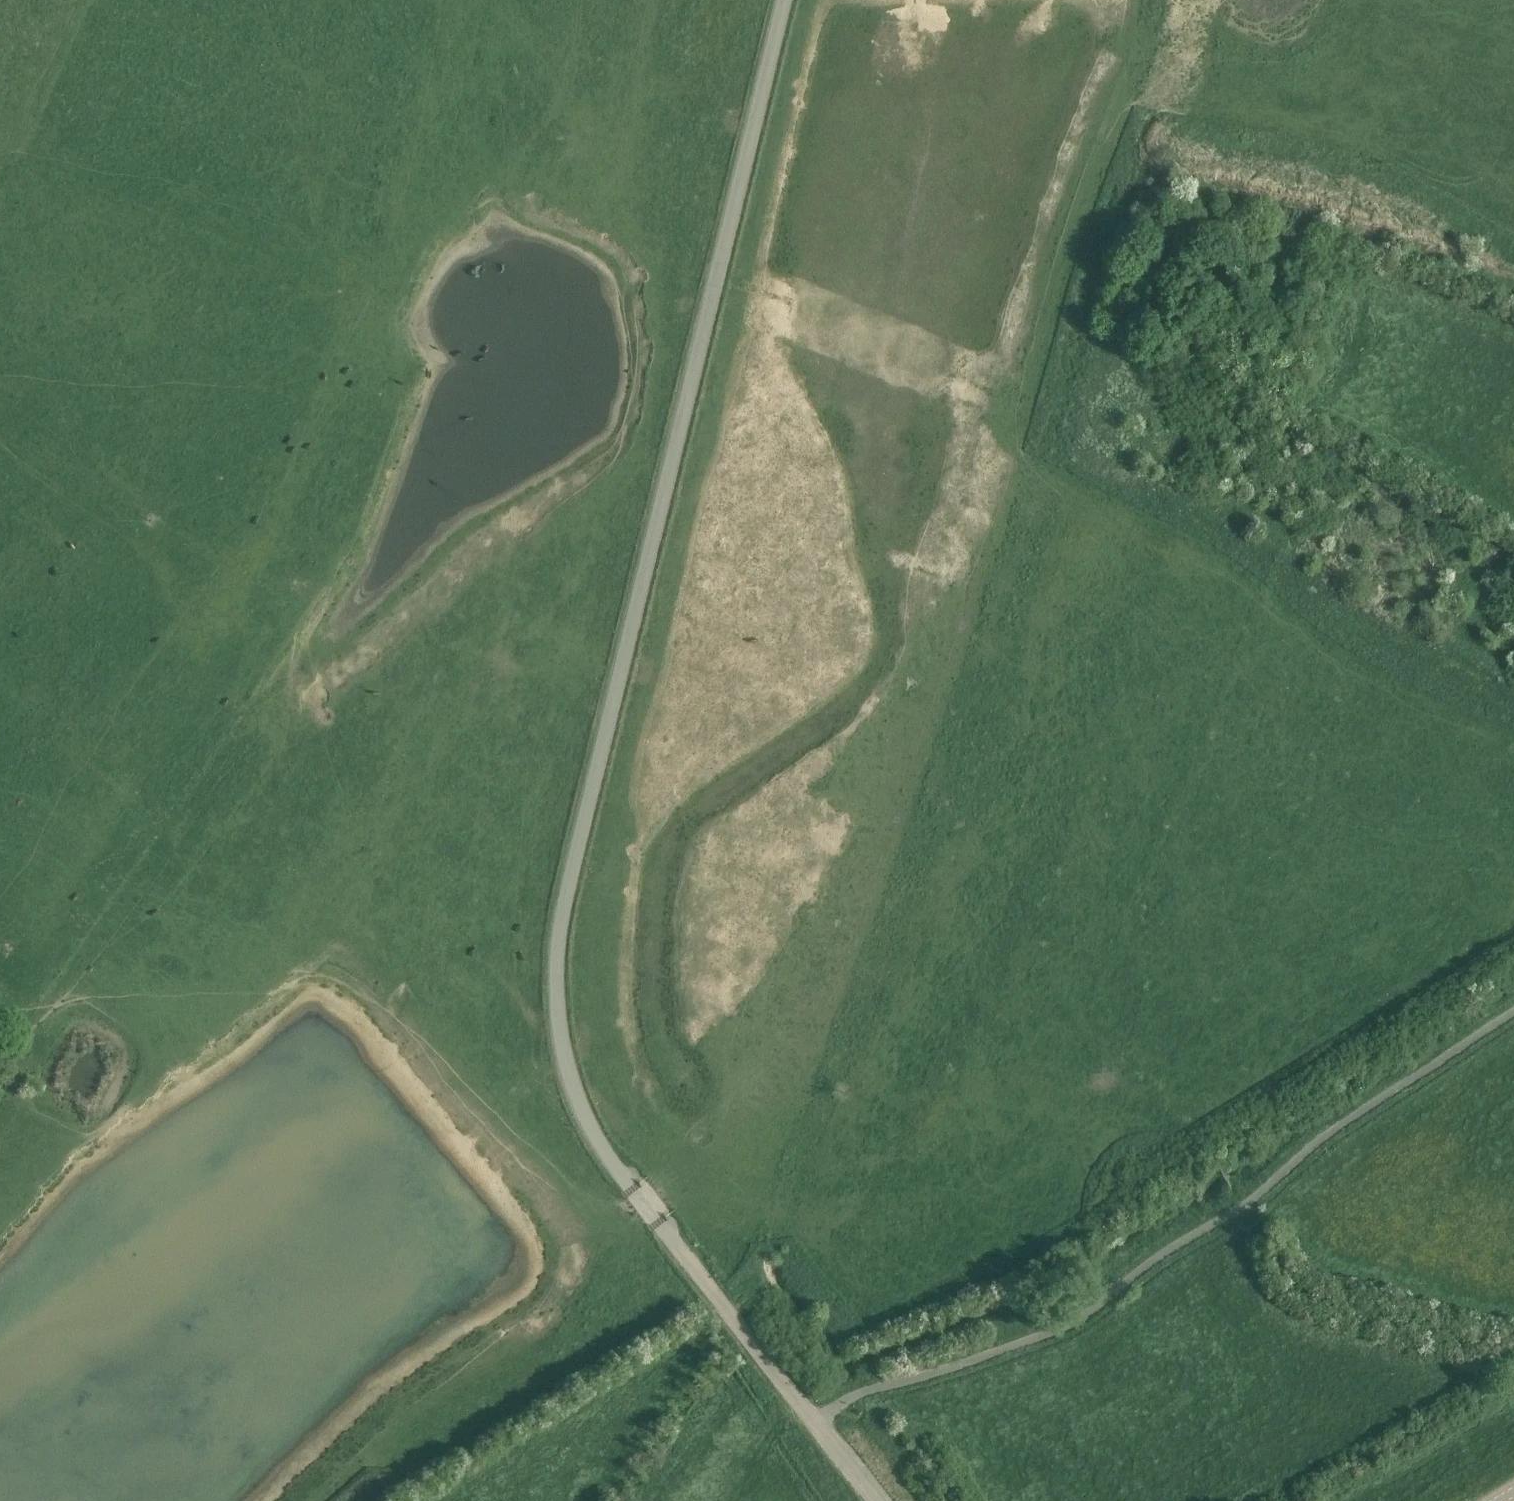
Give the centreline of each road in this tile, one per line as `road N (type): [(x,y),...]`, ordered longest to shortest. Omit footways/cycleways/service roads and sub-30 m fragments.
road 1 (unclassified): [(877,1500),(617,1168),(585,1116),(563,1053),(566,909),(785,0)]

